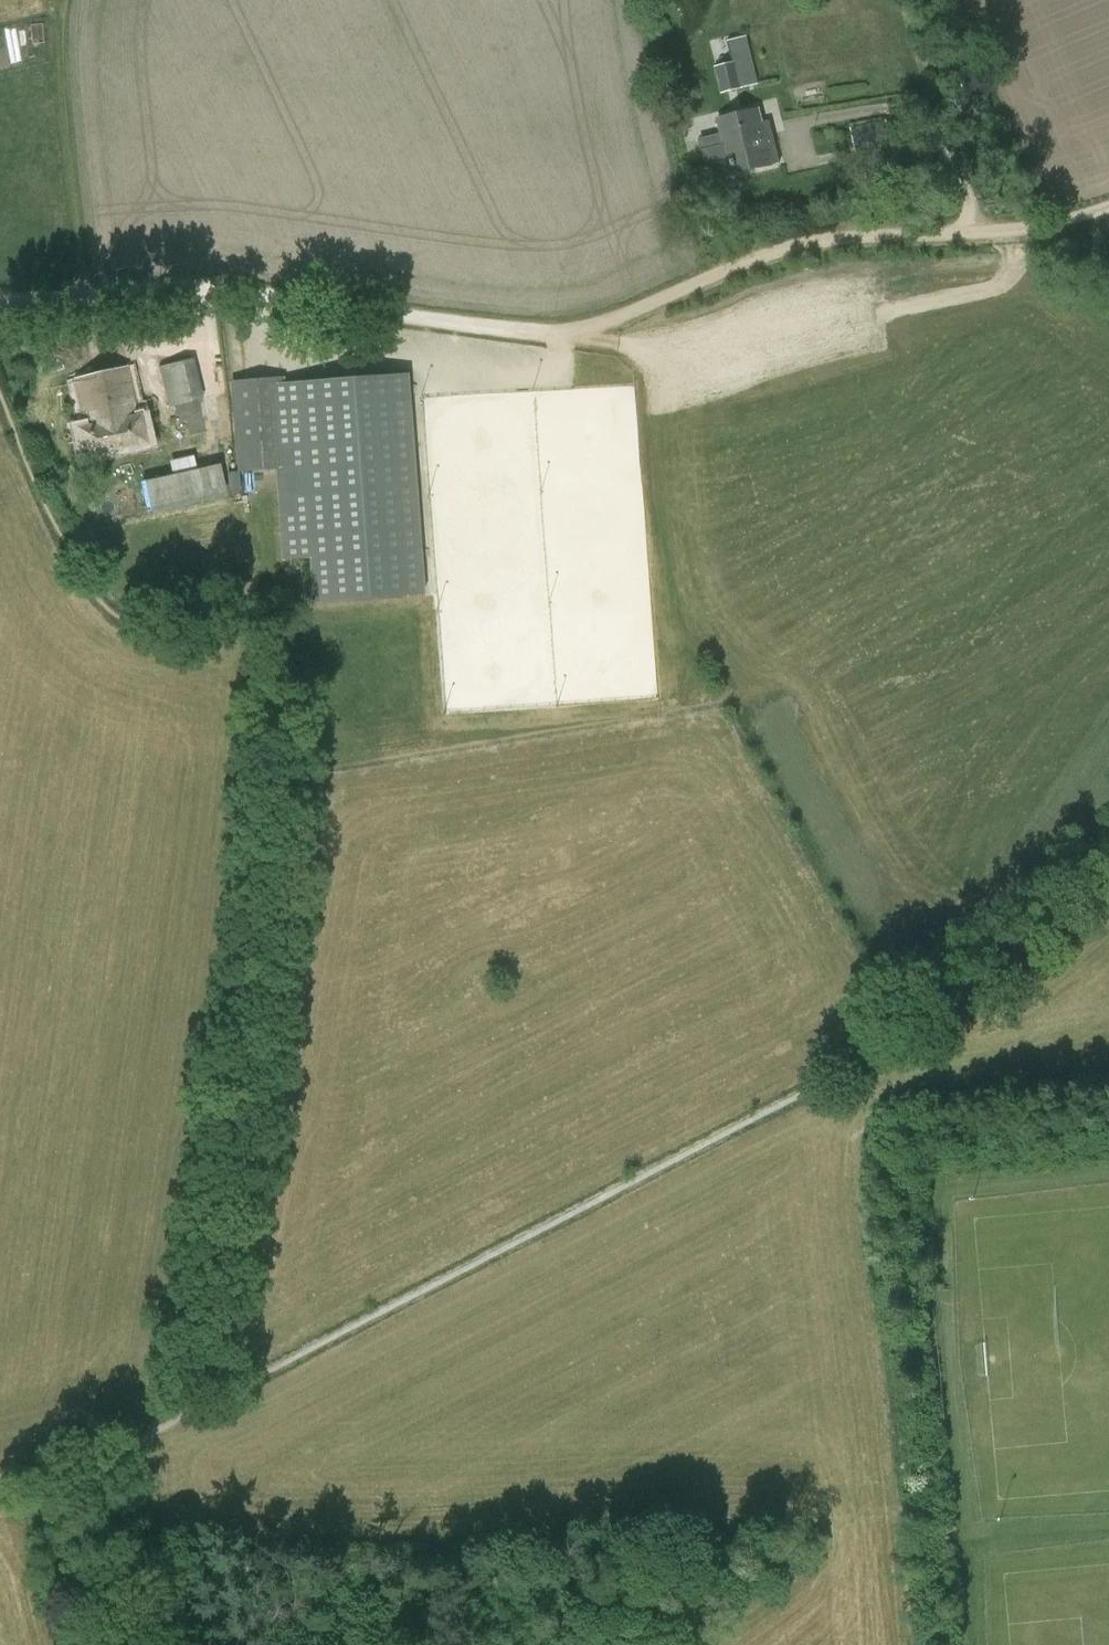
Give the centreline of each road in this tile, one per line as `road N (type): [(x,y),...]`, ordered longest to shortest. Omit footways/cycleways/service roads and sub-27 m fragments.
road 1 (track): [(1108,204),(1030,227),(828,238),(777,248),(626,315),(541,332),(217,288),(0,299)]
road 2 (track): [(65,0),(89,293)]

